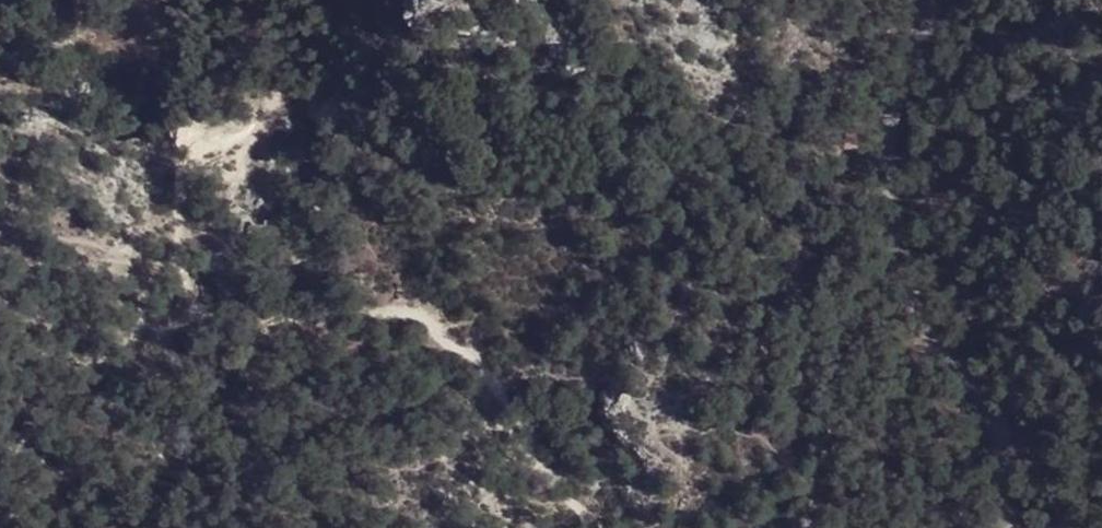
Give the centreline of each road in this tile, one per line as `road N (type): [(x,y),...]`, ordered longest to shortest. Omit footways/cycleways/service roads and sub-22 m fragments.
road 1 (unclassified): [(1009,527),(992,404),(918,306),(895,255),(891,157),(925,35),(925,0)]

